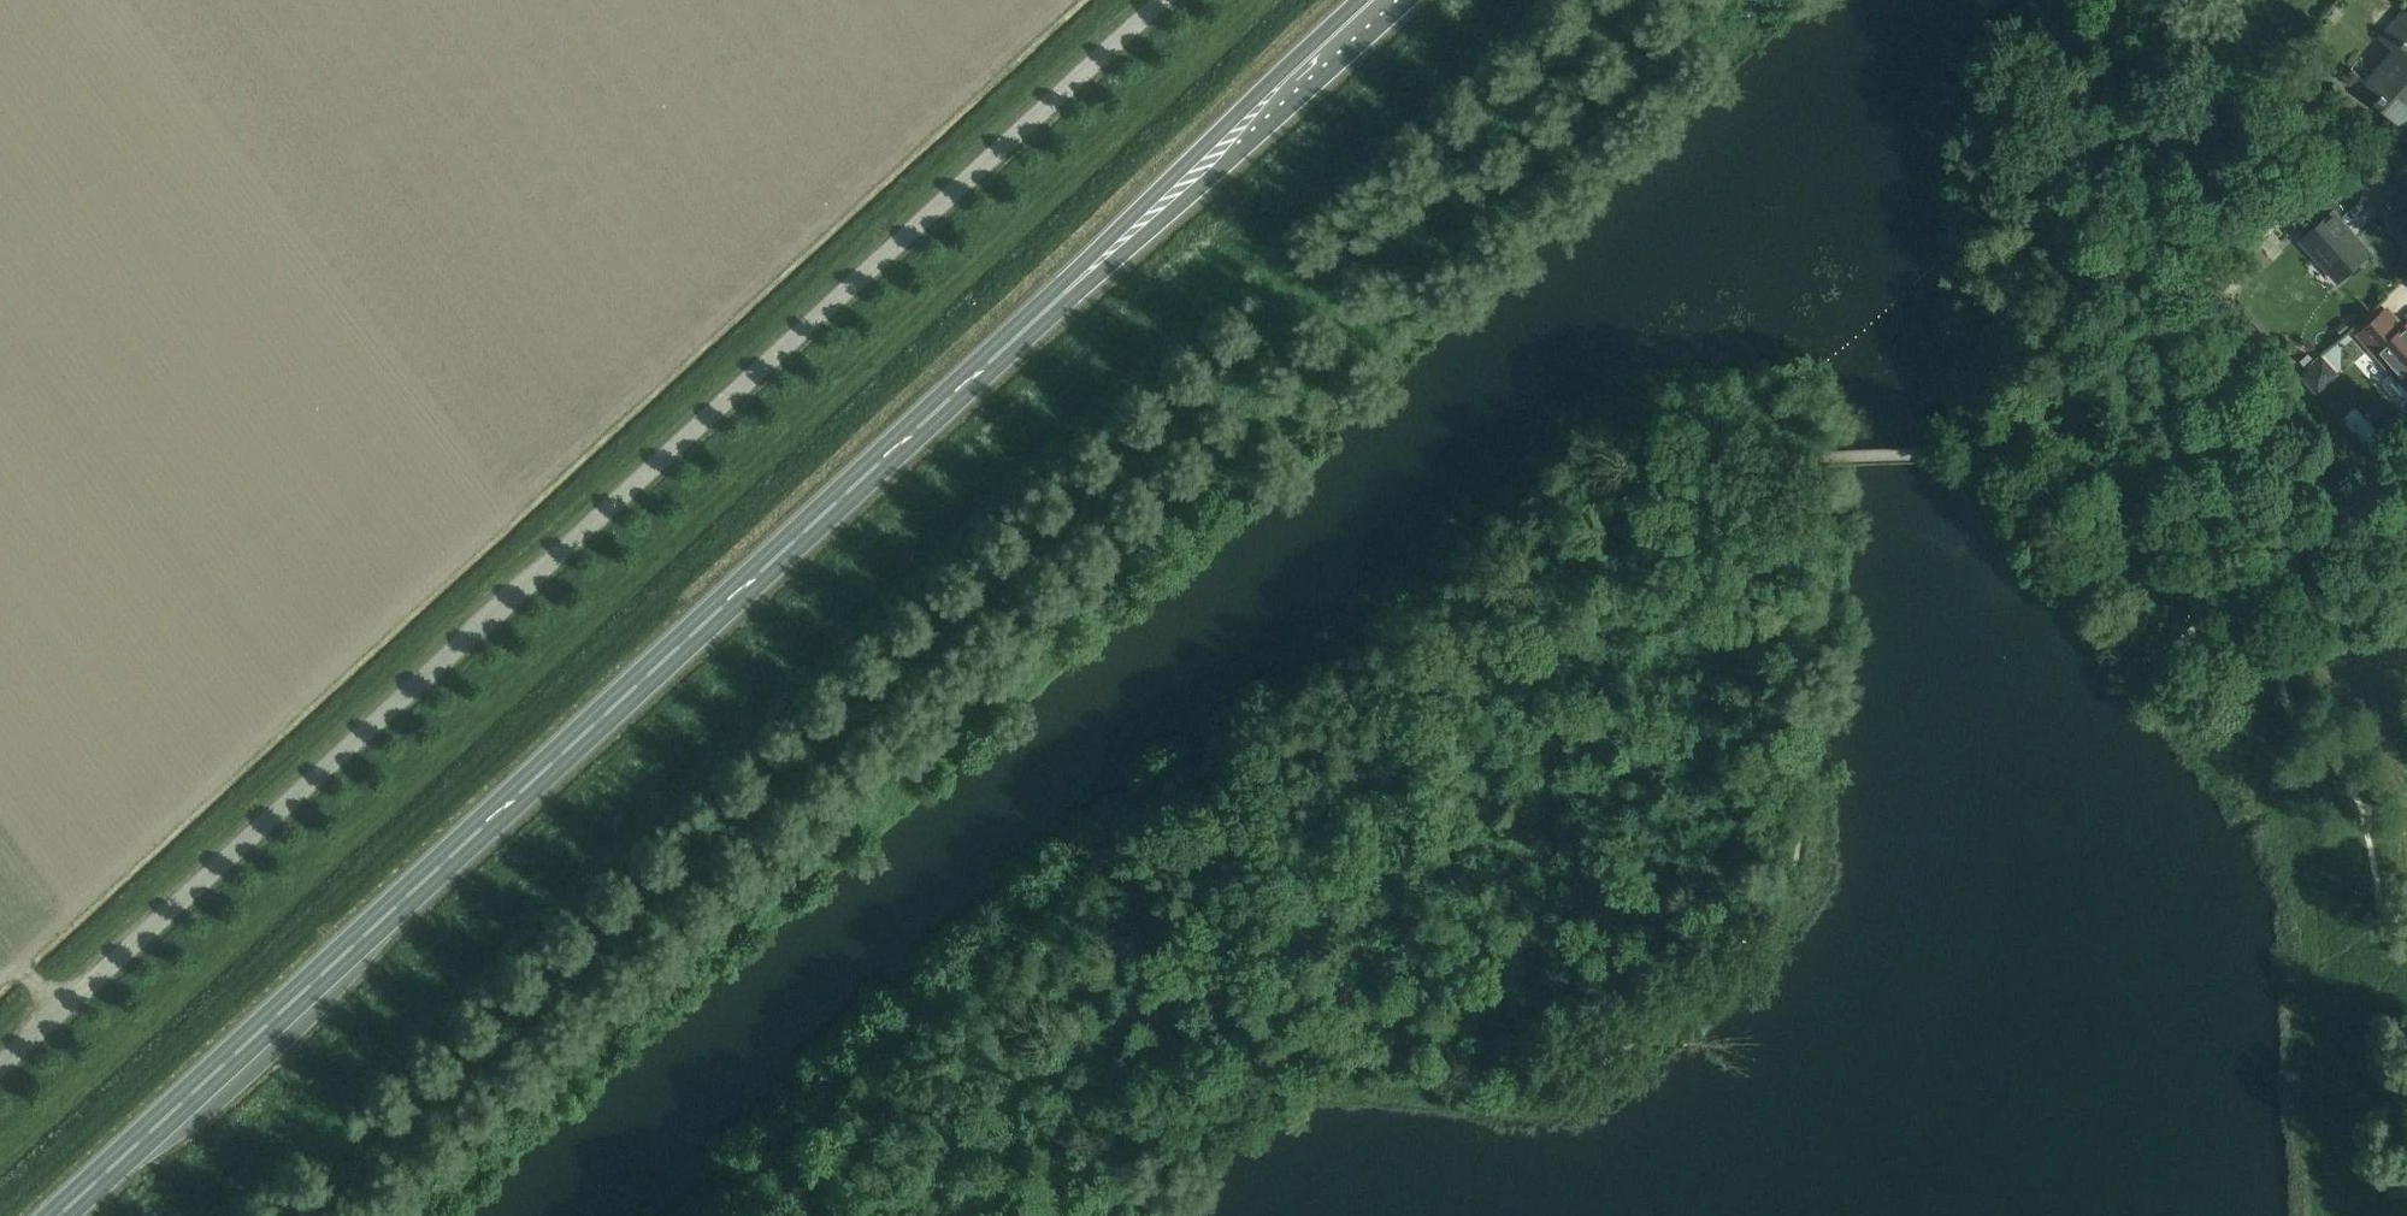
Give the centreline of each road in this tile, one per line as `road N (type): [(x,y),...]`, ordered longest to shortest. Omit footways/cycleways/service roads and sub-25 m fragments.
road 1 (trunk): [(58,1215),(1387,0)]
road 2 (unclassified): [(0,1076),(527,577),(1160,0)]

